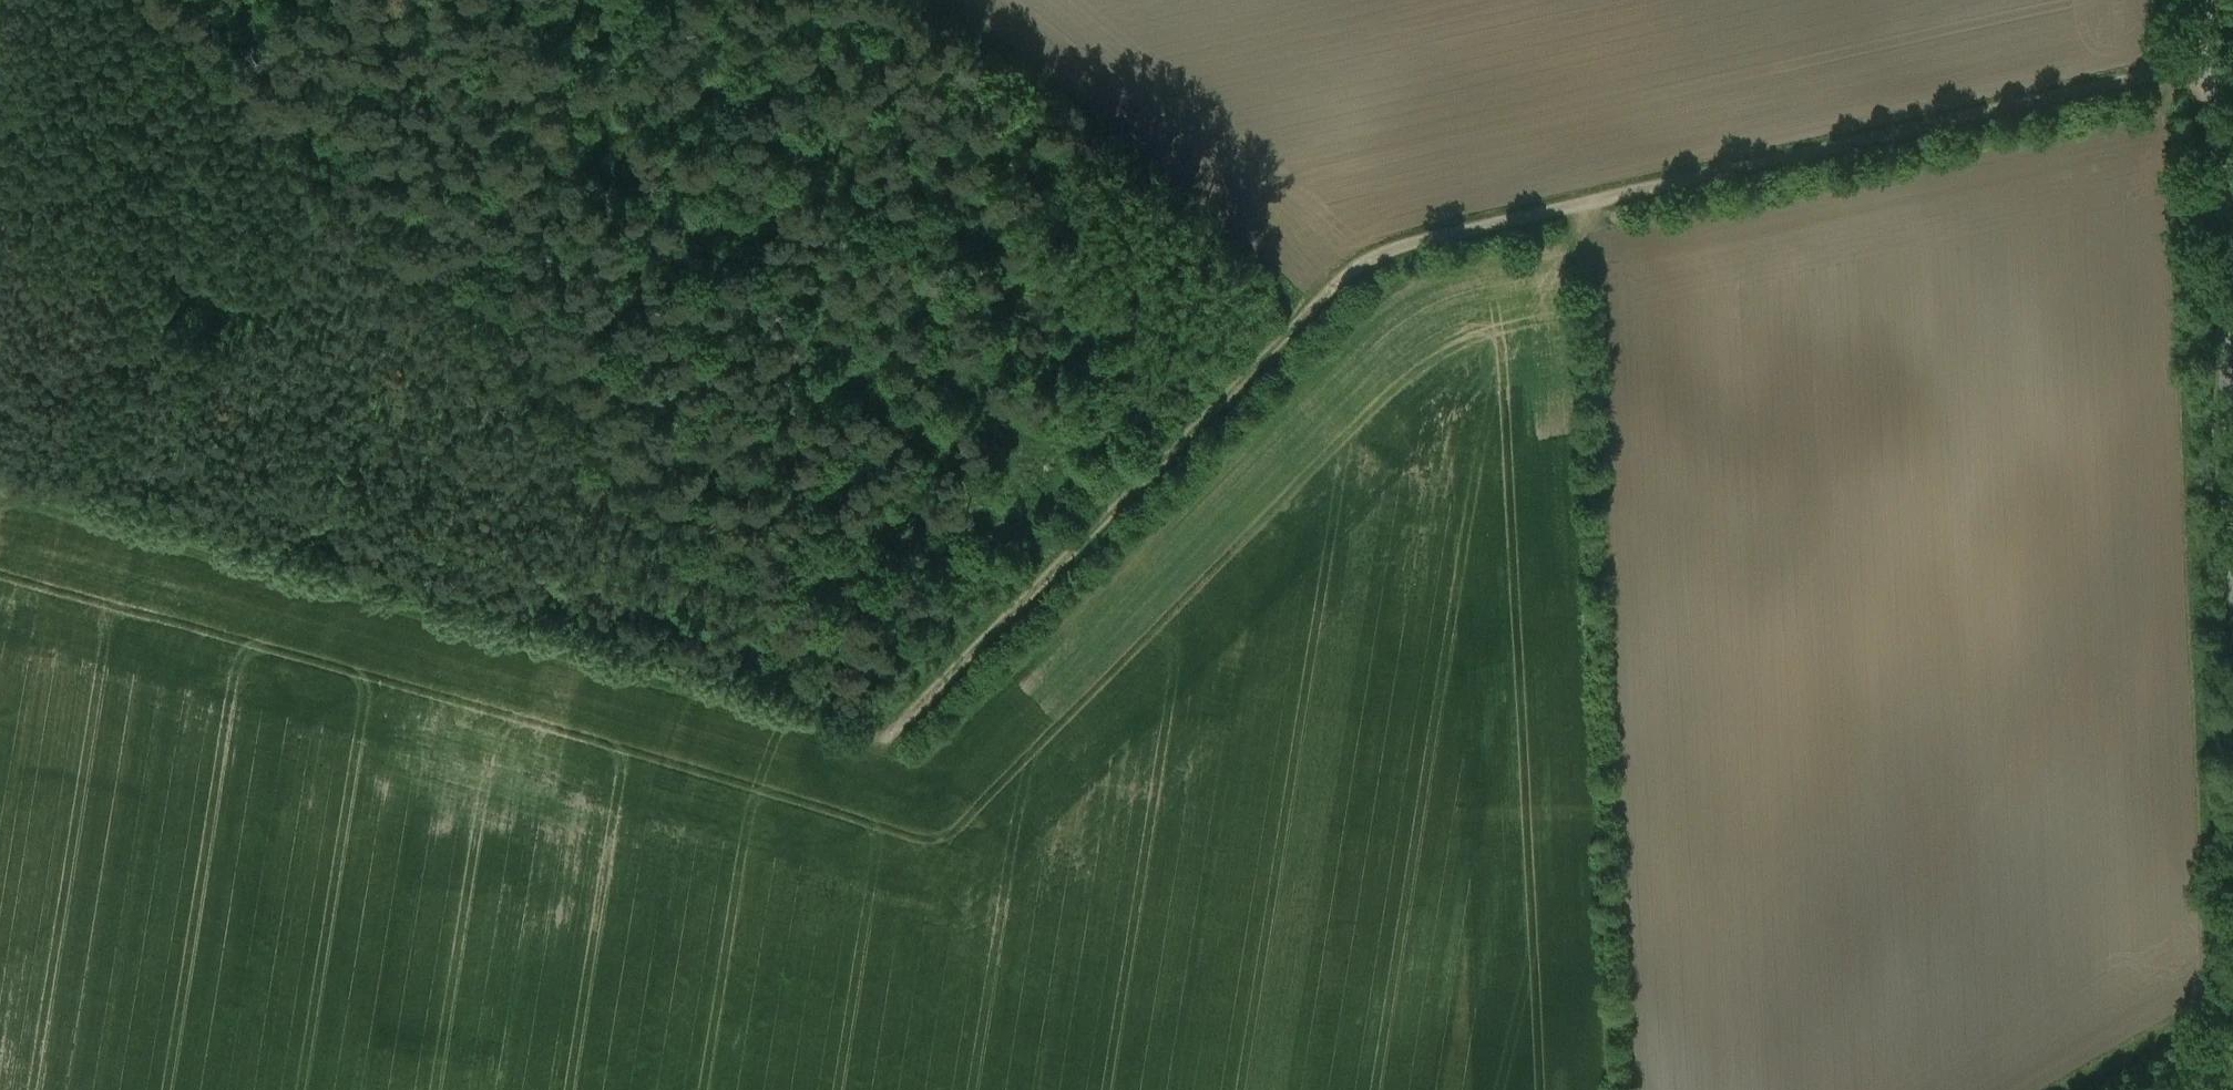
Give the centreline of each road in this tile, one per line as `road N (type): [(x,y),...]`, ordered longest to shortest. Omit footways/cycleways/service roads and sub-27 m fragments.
road 1 (unclassified): [(2224,47),(1368,254),(1082,535)]
road 2 (unclassified): [(2232,308),(2224,47)]

